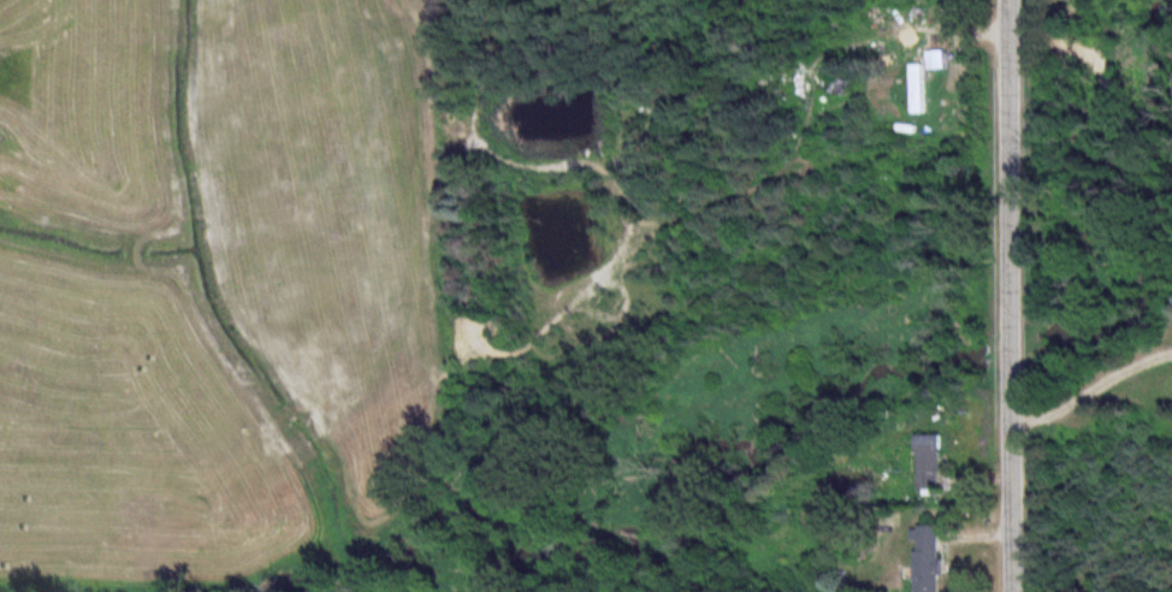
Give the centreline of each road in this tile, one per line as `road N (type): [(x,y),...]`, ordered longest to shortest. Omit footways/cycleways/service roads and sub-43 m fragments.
road 1 (residential): [(1012,591),(1005,0)]

